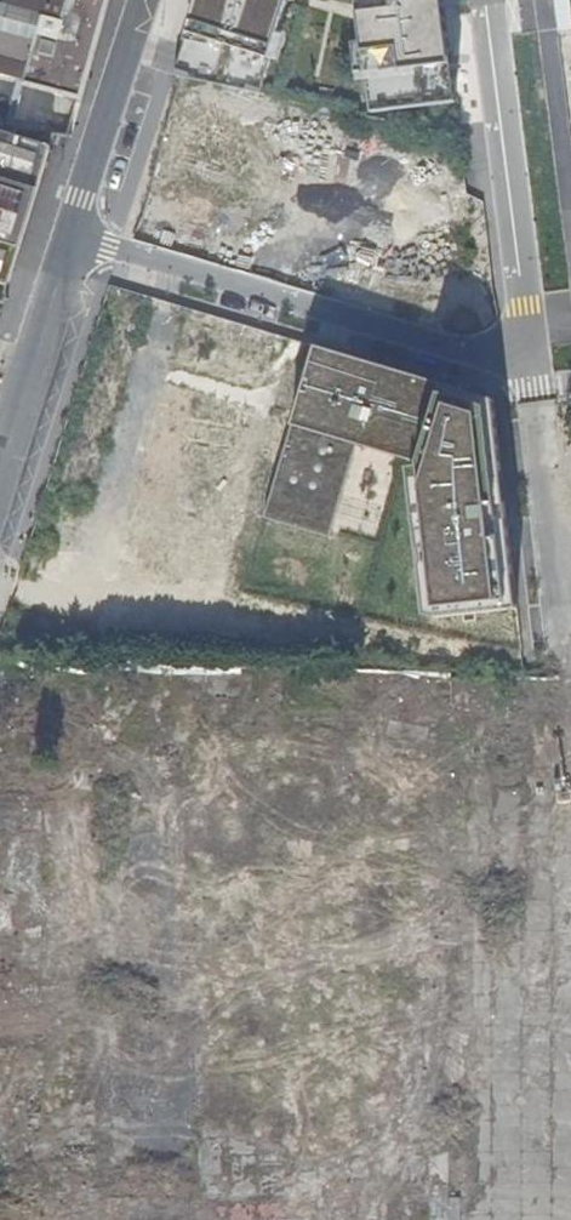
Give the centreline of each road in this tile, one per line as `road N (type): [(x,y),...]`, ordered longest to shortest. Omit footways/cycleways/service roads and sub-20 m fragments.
road 1 (residential): [(78,232),(482,352),(528,306),(499,0)]
road 2 (residential): [(0,477),(78,232)]
road 3 (residential): [(78,232),(145,0)]

